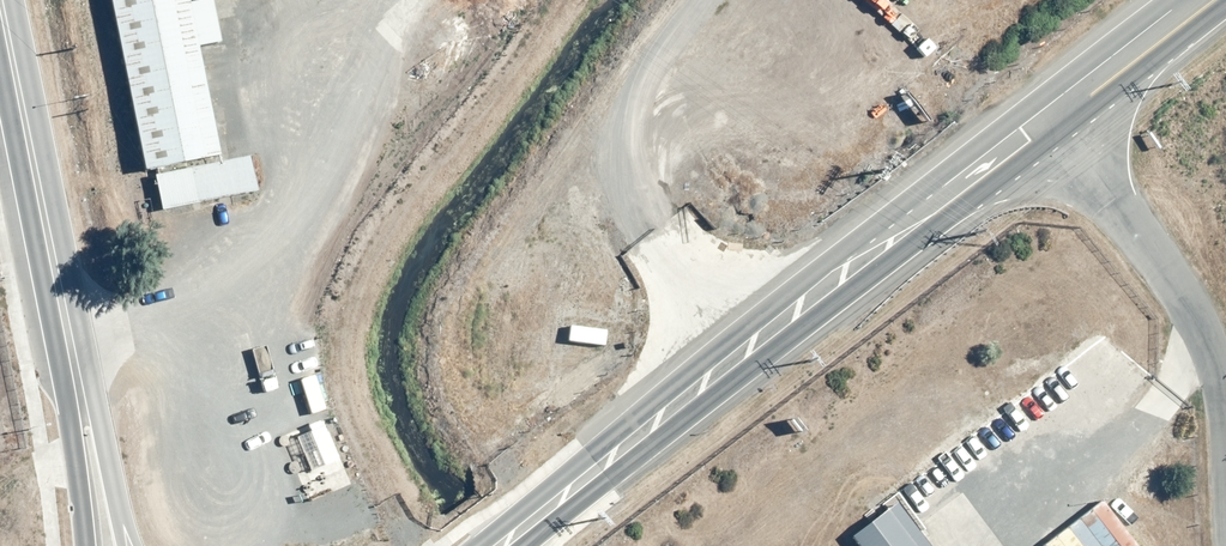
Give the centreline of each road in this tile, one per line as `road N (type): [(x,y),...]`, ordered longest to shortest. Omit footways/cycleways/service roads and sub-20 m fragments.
road 1 (secondary): [(478,545),(880,219),(943,187),(1022,128),(1054,123)]
road 2 (secondary): [(1054,123),(974,198),(525,545)]
road 3 (unclassified): [(3,0),(78,395)]
road 4 (unclassified): [(1225,447),(1205,345),(1178,291),(1054,123)]
road 5 (secondary): [(1054,123),(1215,0)]
road 6 (unclassified): [(78,395),(102,426),(122,545)]
road 7 (unclassified): [(85,545),(68,432),(78,395)]

